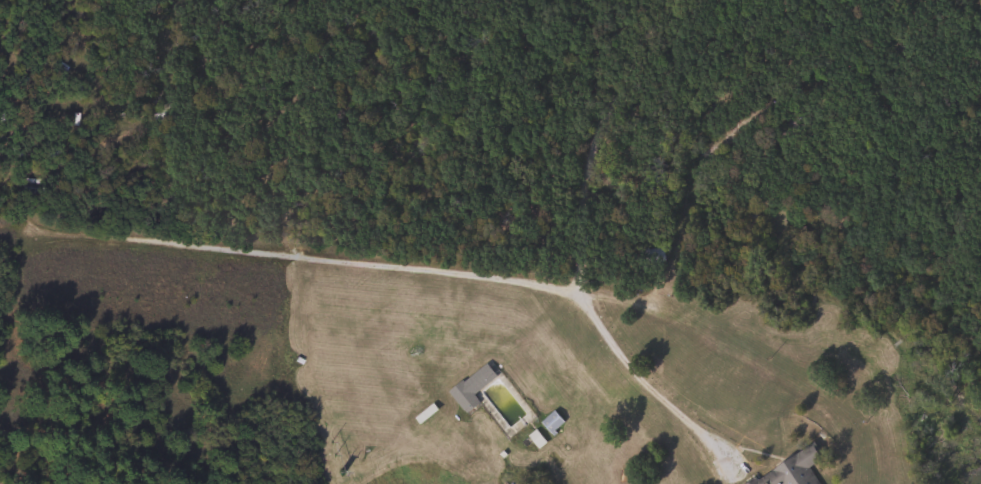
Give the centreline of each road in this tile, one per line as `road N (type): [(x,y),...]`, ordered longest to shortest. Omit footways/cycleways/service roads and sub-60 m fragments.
road 1 (residential): [(736,469),(618,352),(580,281),(578,207),(591,143),(624,69),(668,0)]

